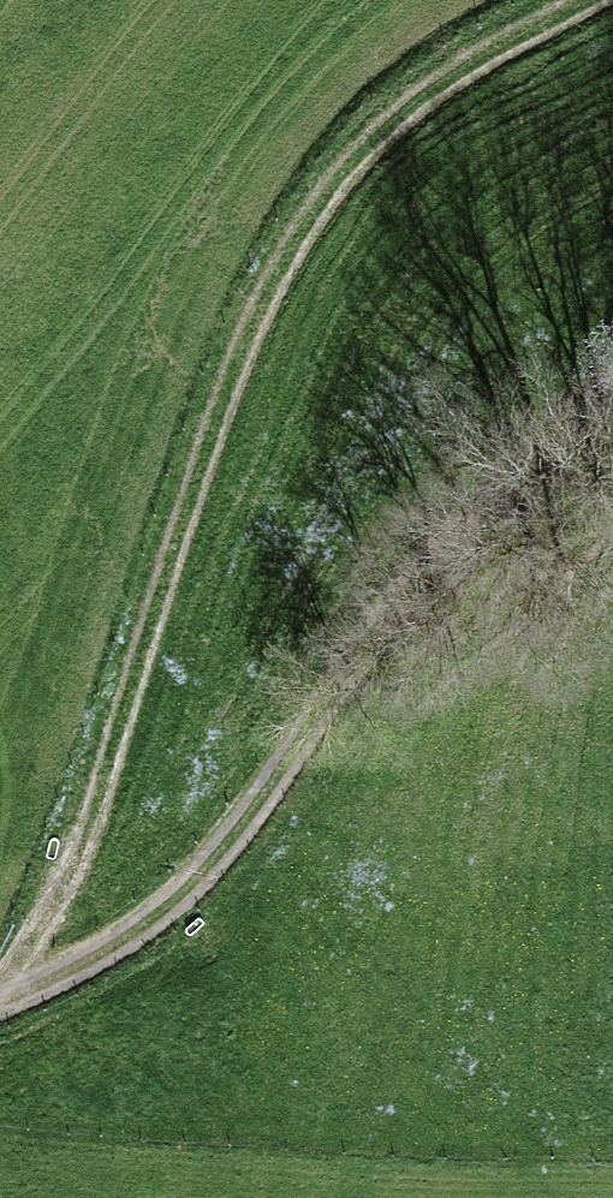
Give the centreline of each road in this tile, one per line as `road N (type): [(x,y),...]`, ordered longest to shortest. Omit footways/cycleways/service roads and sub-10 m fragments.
road 1 (track): [(0,987),(73,845),(226,369),(324,187),(459,72),(590,0)]
road 2 (track): [(0,999),(125,937),(221,855),(457,518),(522,443),(612,365)]

